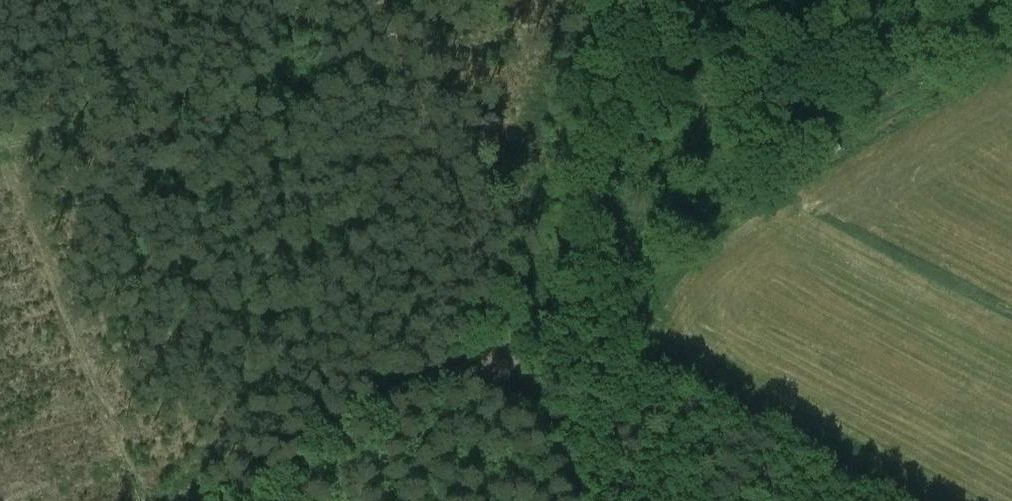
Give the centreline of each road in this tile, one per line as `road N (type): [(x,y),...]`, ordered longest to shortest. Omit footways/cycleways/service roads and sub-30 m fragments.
road 1 (track): [(379,0),(589,500)]

